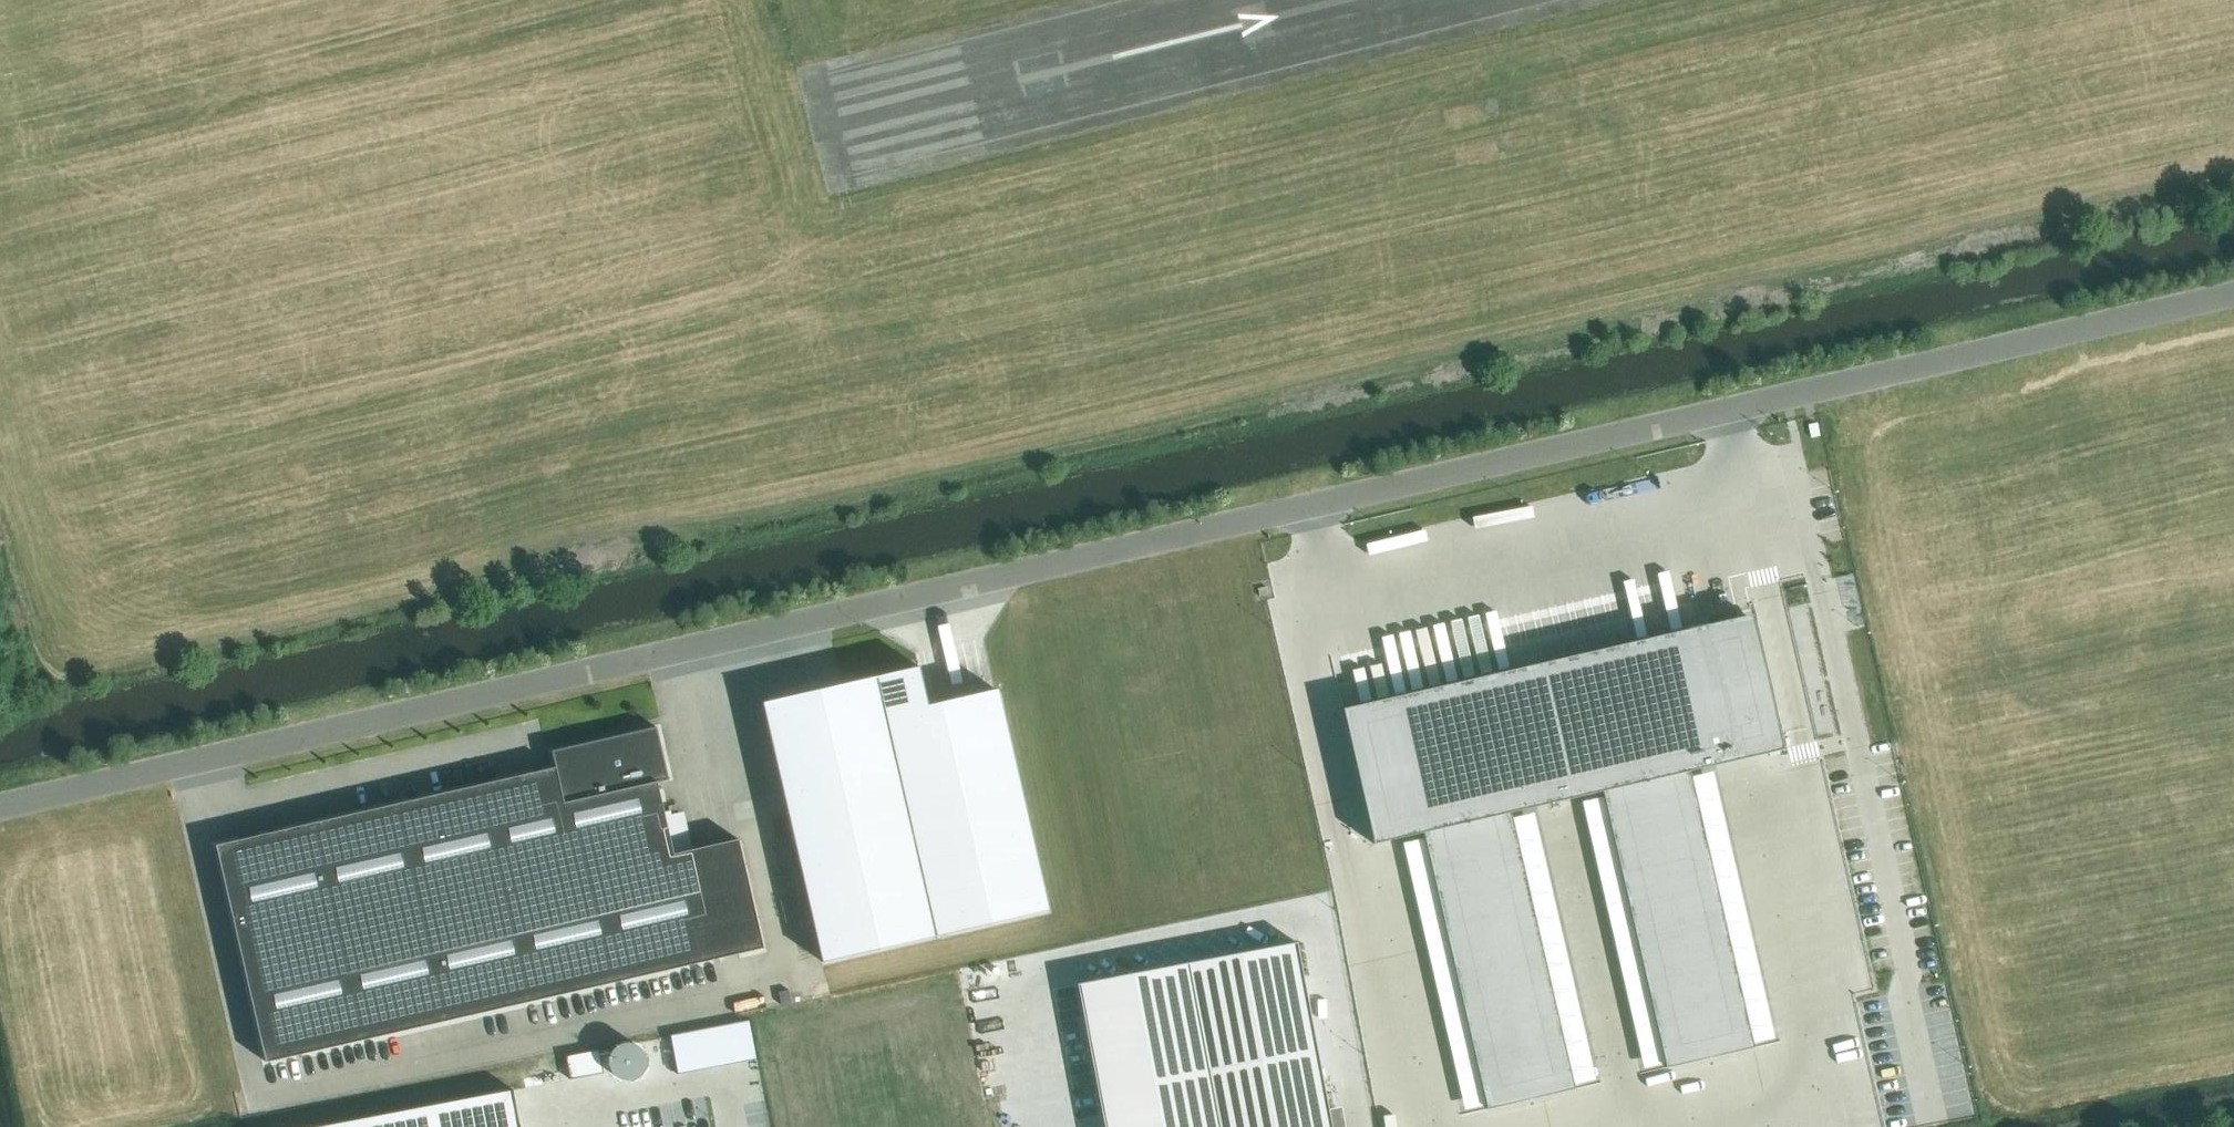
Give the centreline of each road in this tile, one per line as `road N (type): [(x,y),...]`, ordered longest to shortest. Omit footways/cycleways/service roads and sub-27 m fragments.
road 1 (unclassified): [(0,812),(2233,294)]

